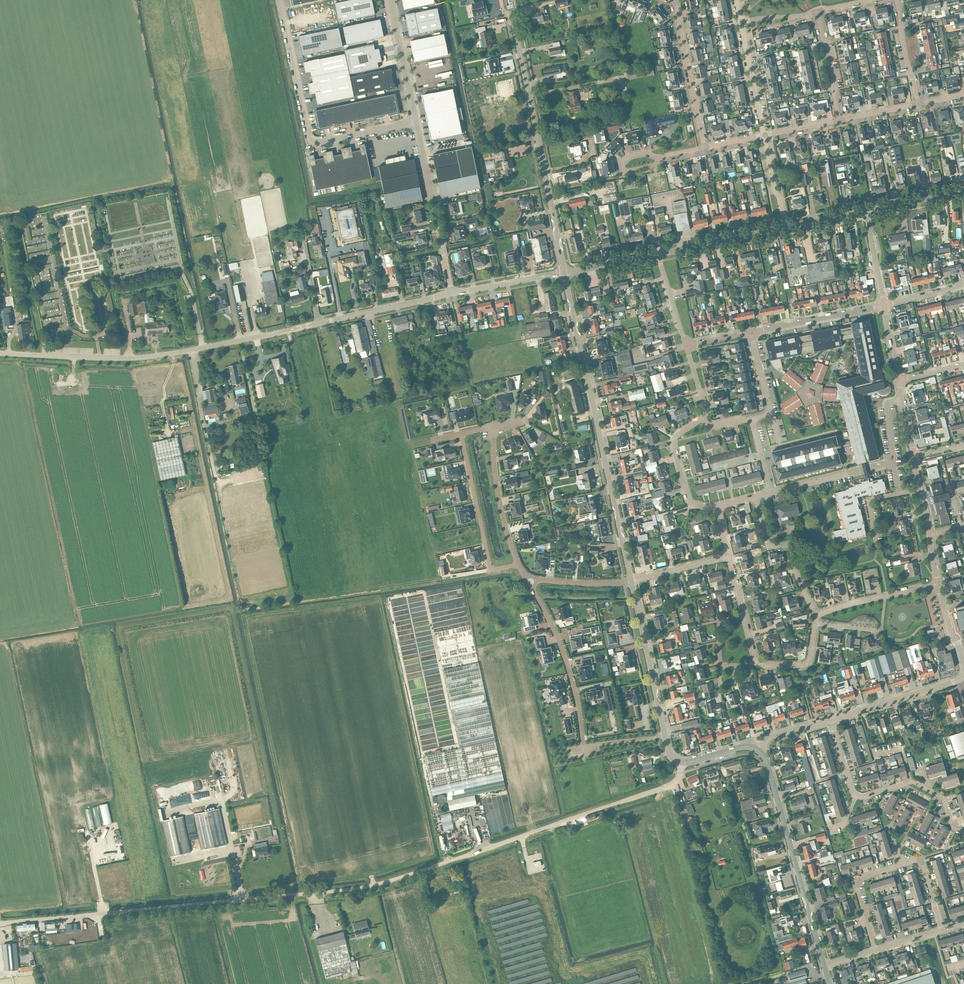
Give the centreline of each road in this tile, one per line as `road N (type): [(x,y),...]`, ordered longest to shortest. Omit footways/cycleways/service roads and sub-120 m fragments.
road 1 (unclassified): [(0,923),(373,885),(664,788),(683,763)]
road 2 (tertiary): [(0,353),(141,358),(318,323)]
road 3 (tertiary): [(632,582),(564,272)]
road 4 (tertiary): [(564,272),(508,0)]
road 5 (unclassified): [(416,122),(311,142),(281,0)]
road 6 (tertiary): [(824,965),(758,750)]
road 7 (residential): [(963,833),(952,827),(943,798),(912,782),(855,795),(830,721)]
road 8 (residential): [(941,931),(922,863),(867,875),(856,888),(874,950)]
road 9 (residential): [(584,748),(565,658),(528,580)]
road 10 (unclassified): [(451,292),(416,122)]
road 11 (residential): [(461,433),(490,565),(518,564)]
road 12 (tertiary): [(665,736),(632,582)]
road 13 (residential): [(705,147),(672,0)]
road 14 (residential): [(518,564),(496,490),(492,427)]
road 15 (tertiary): [(318,323),(451,292)]
road 16 (residential): [(751,332),(884,305)]
road 17 (residential): [(830,721),(959,679)]
road 18 (residential): [(658,254),(785,228)]
road 19 (residential): [(770,493),(893,463)]
road 20 (unclassified): [(416,122),(390,0)]
road 21 (residential): [(716,506),(690,502),(673,446),(701,419)]
road 22 (residential): [(818,616),(938,586)]

